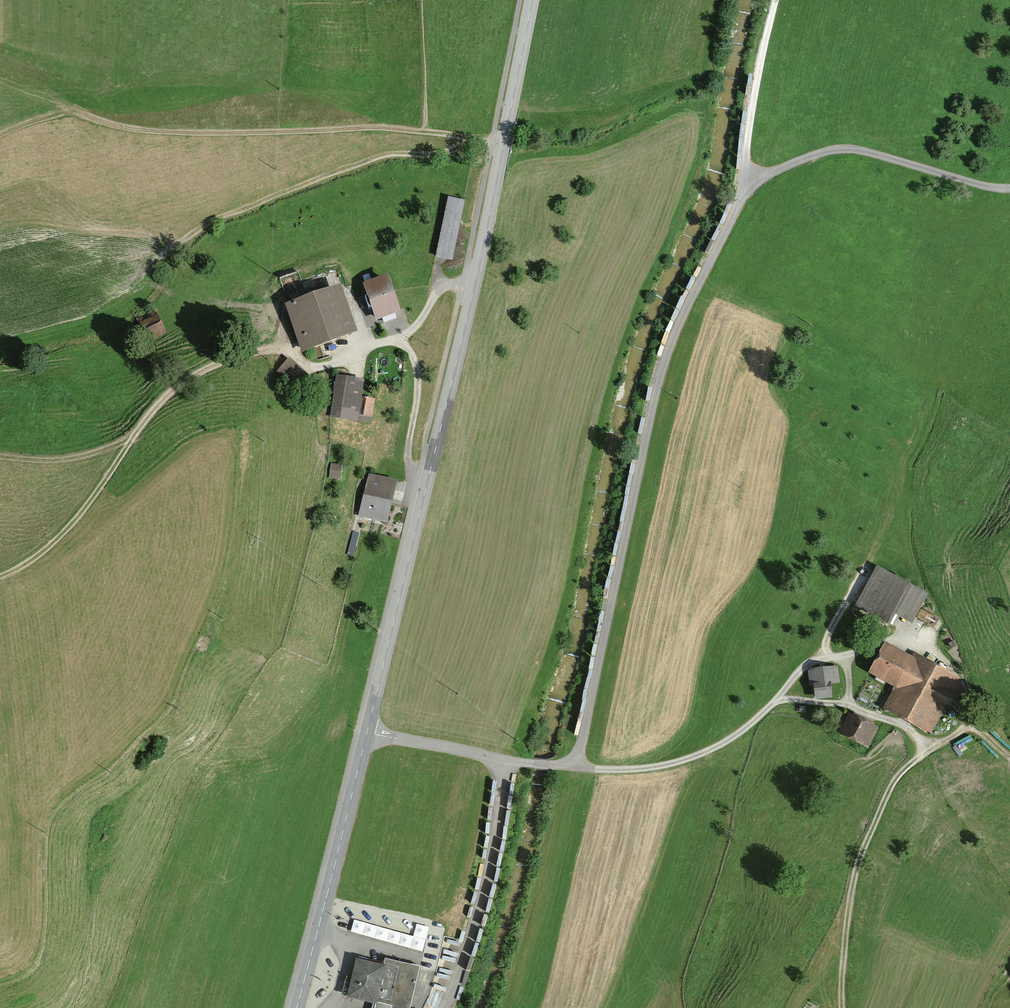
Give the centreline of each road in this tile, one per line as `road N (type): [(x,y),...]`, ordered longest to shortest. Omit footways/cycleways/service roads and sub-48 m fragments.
road 1 (tertiary): [(373,710),(475,287),(533,0)]
road 2 (track): [(750,187),(662,370),(576,767)]
road 3 (track): [(0,82),(125,129),(390,129),(504,146)]
road 4 (track): [(842,1007),(855,879),(889,790),(925,751),(914,734),(849,707),(778,700)]
road 5 (track): [(309,367),(263,351),(191,377),(149,415),(71,526),(43,553),(0,575)]
road 6 (track): [(576,767),(643,769),(686,760),(737,735),(813,665),(882,650)]
road 7 (tertiary): [(373,710),(298,1007)]
road 8 (track): [(750,187),(801,159),(851,149),(1009,188)]
road 9 (track): [(776,0),(746,156),(750,187)]
road 10 (track): [(400,340),(418,376),(408,461),(426,487)]
road 11 (track): [(0,459),(69,462),(133,440)]

